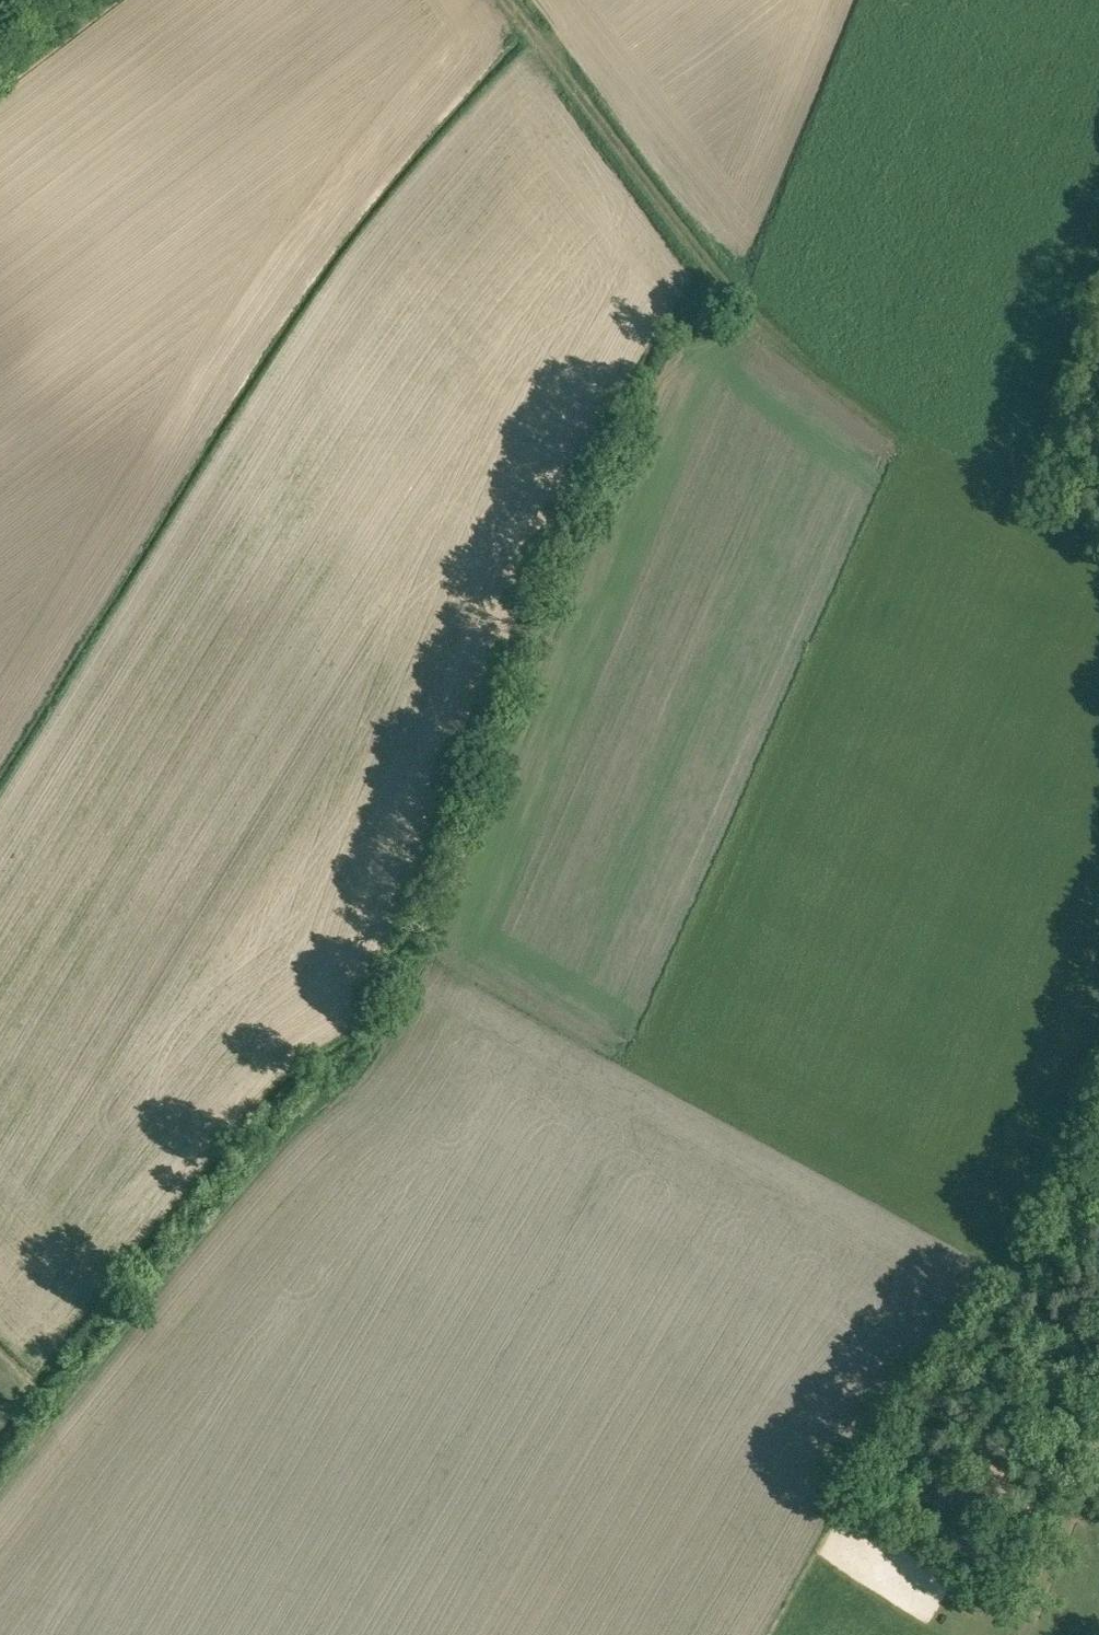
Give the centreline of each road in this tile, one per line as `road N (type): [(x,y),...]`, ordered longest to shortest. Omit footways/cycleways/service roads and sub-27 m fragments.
road 1 (track): [(501,0),(744,310),(837,392),(909,439),(1098,538)]

